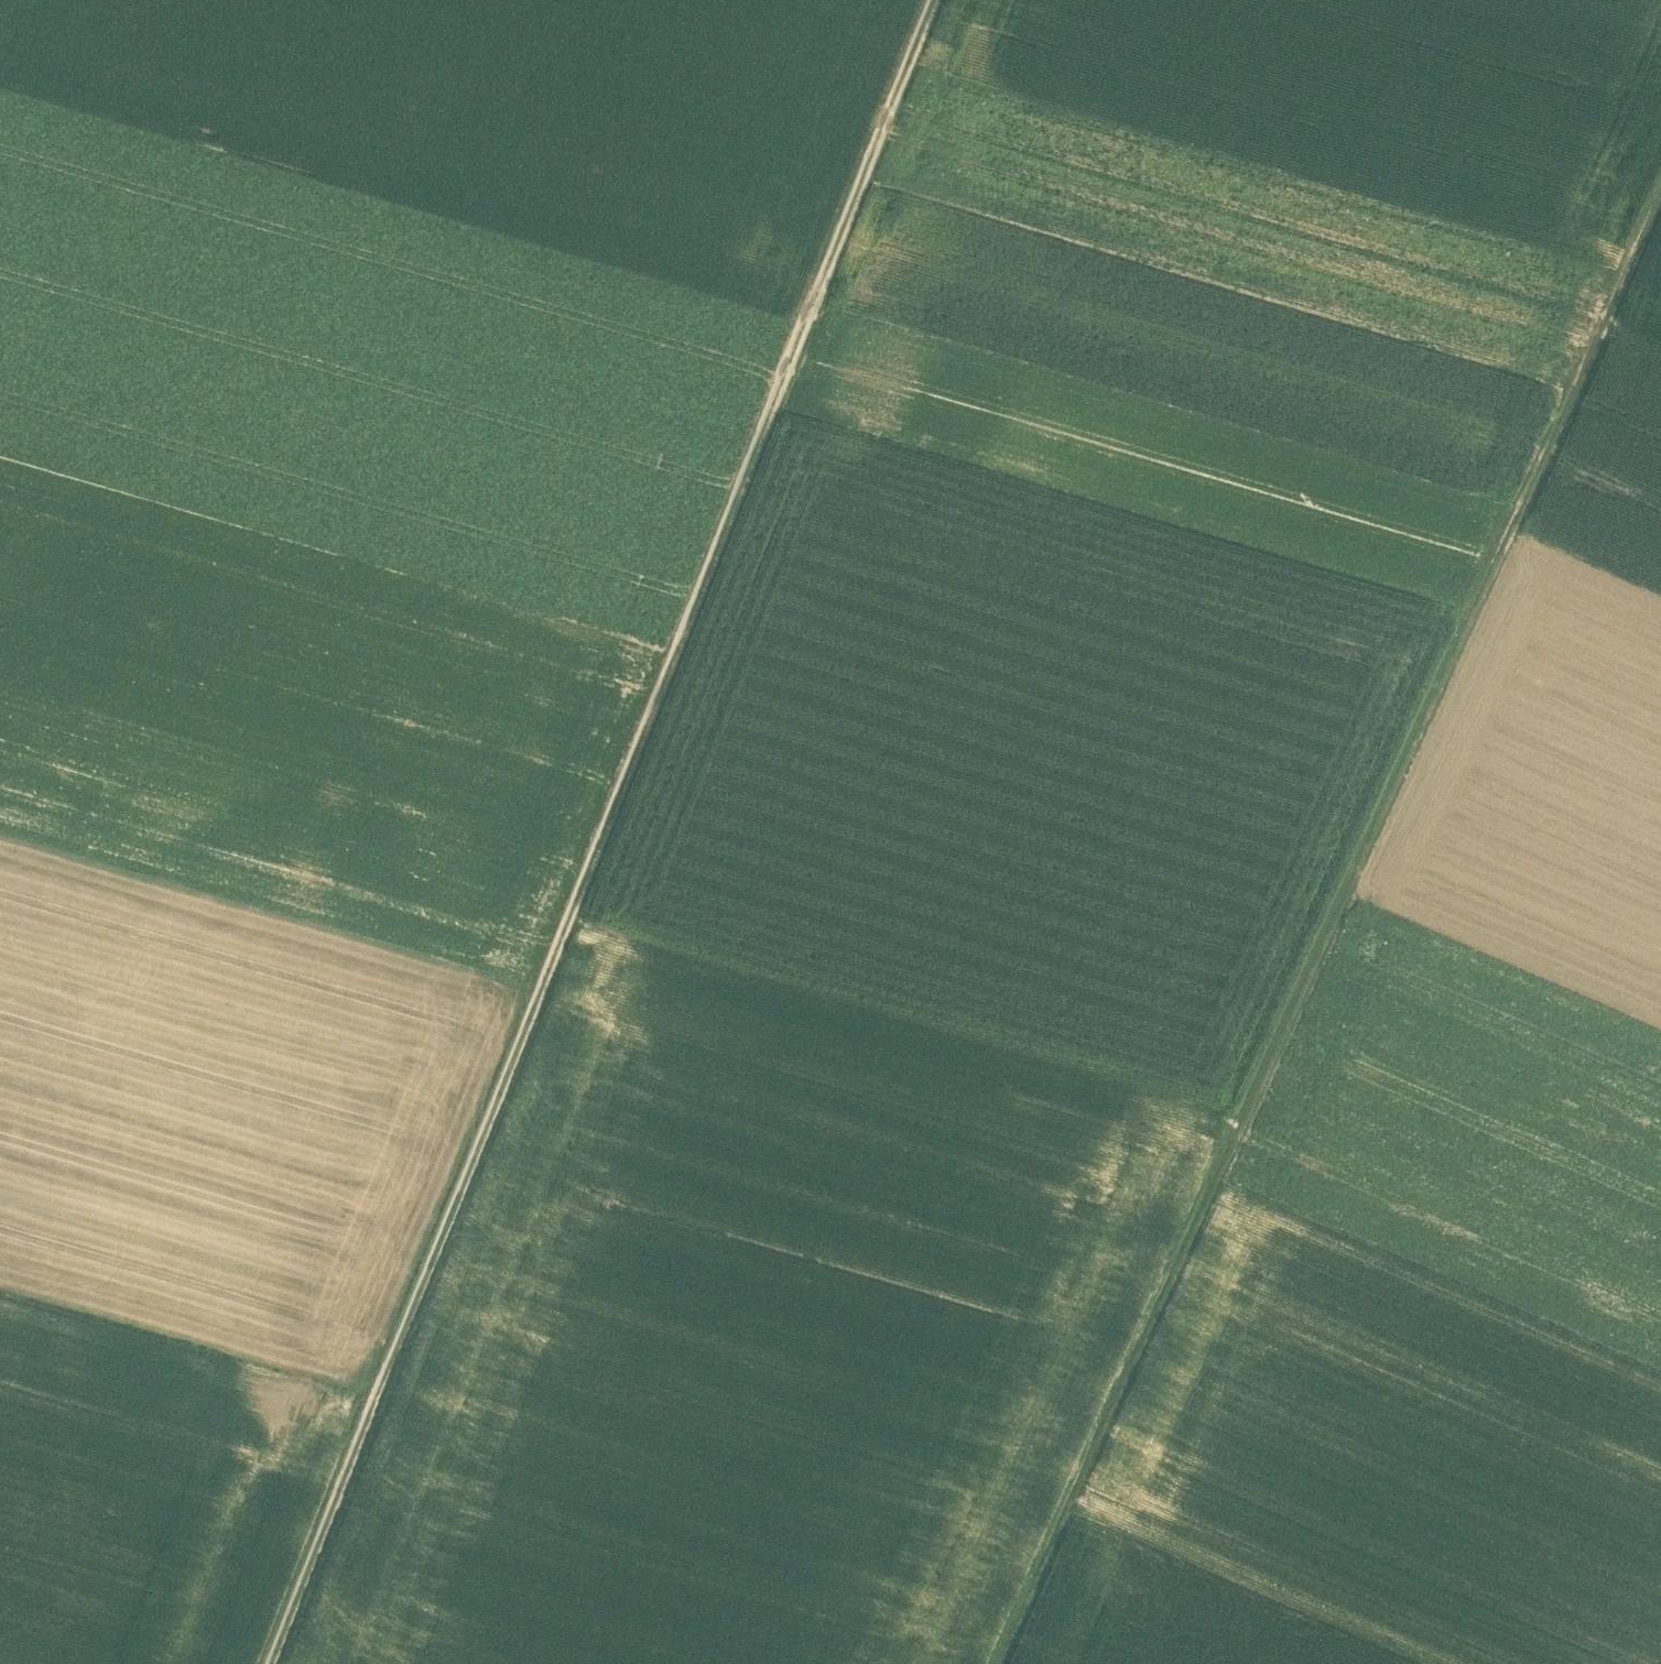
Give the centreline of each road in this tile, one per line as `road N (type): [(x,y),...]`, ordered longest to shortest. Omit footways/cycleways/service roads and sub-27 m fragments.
road 1 (track): [(936,0),(276,1663)]
road 2 (track): [(1660,199),(1002,1663)]

